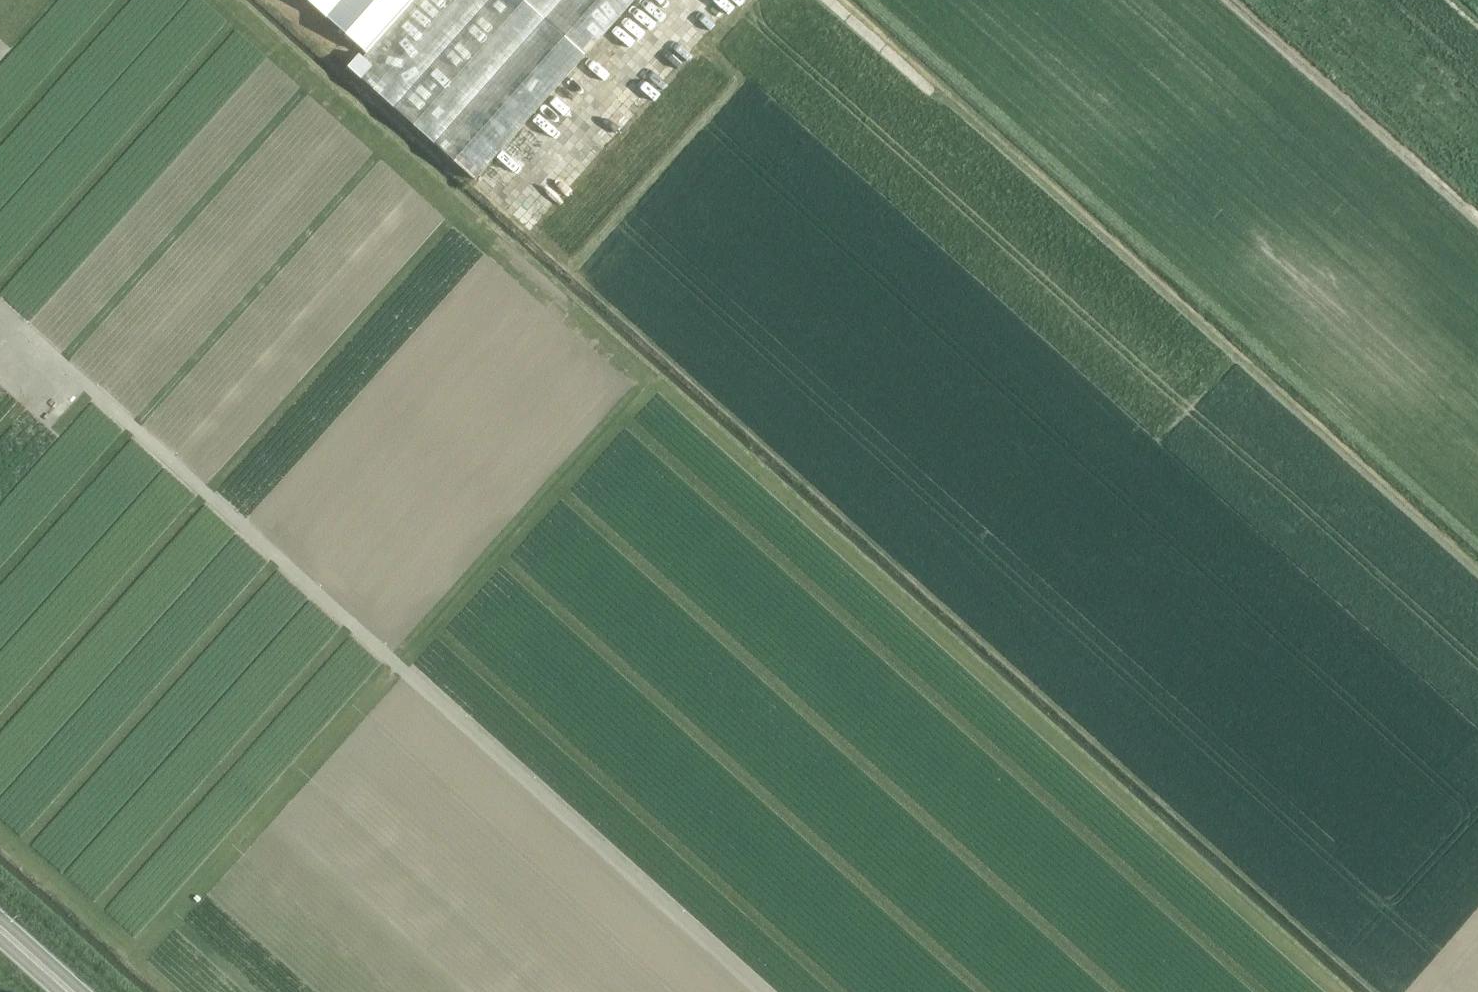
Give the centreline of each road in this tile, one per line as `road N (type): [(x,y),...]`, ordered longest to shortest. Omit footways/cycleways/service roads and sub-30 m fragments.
road 1 (track): [(0,308),(763,991)]
road 2 (track): [(1477,227),(1225,0)]

